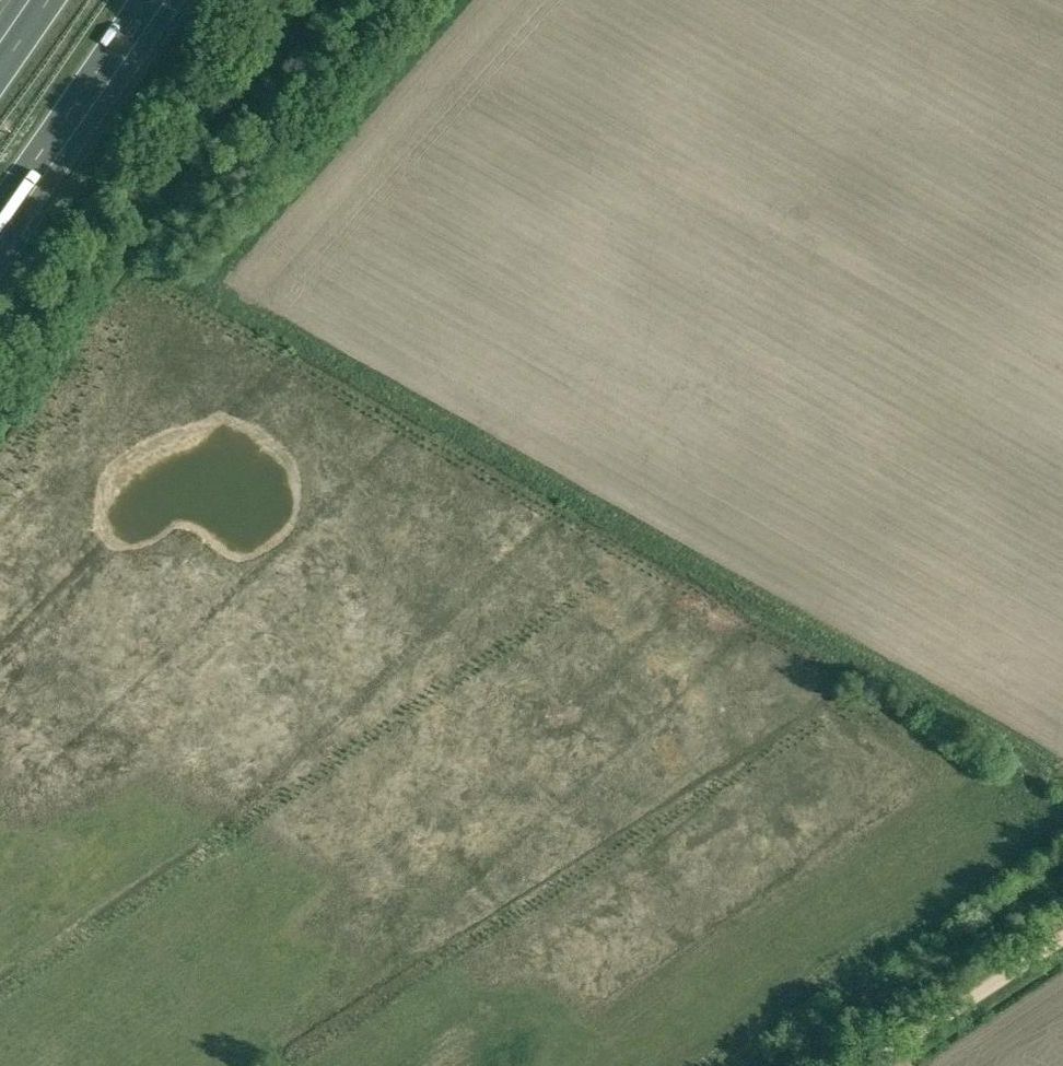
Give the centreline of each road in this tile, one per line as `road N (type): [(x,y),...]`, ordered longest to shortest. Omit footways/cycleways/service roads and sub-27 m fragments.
road 1 (motorway): [(0,226),(150,0)]
road 2 (track): [(869,1065),(1062,938)]

